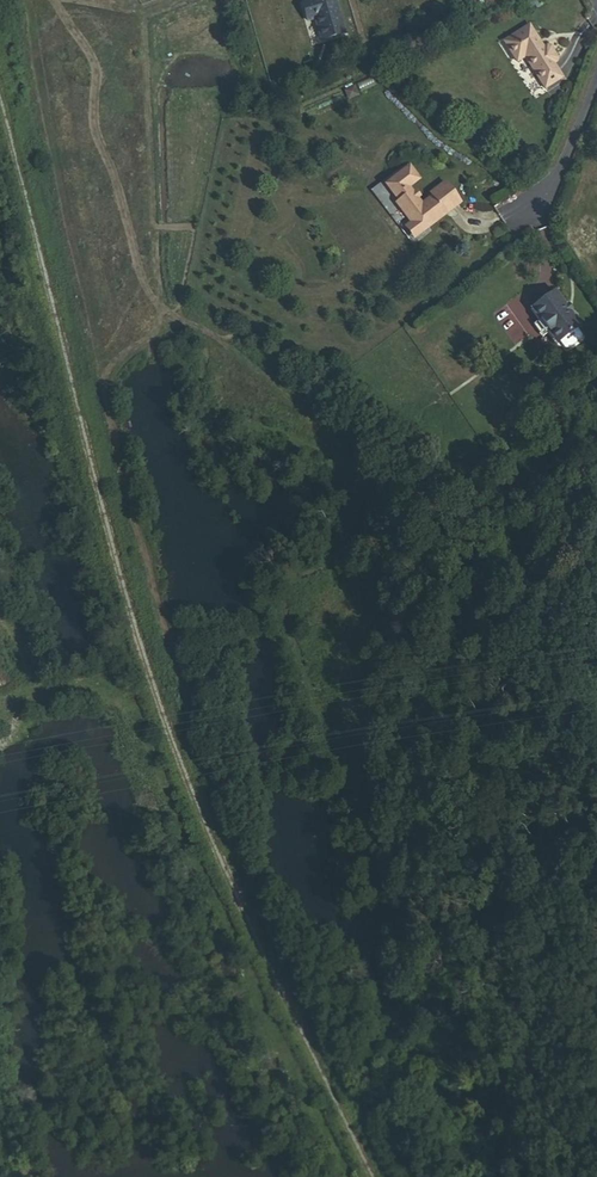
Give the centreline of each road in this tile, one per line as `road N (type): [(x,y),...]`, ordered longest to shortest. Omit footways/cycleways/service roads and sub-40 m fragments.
road 1 (unclassified): [(513,216),(543,195),(596,62)]

